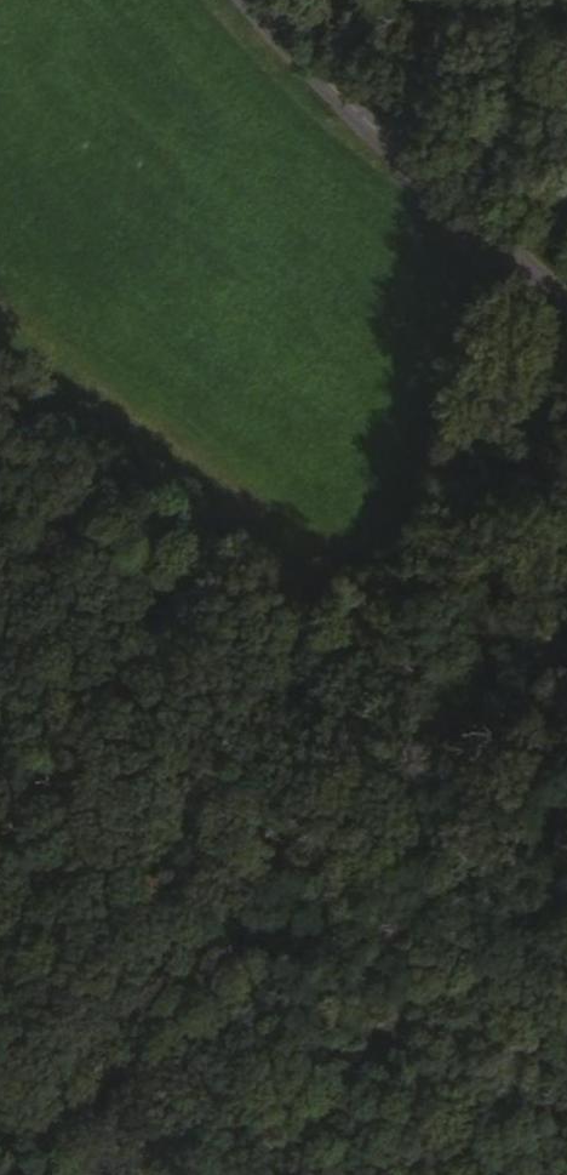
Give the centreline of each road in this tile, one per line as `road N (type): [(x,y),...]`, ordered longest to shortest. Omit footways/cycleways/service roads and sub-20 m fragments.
road 1 (secondary): [(566,310),(411,167),(252,0)]

